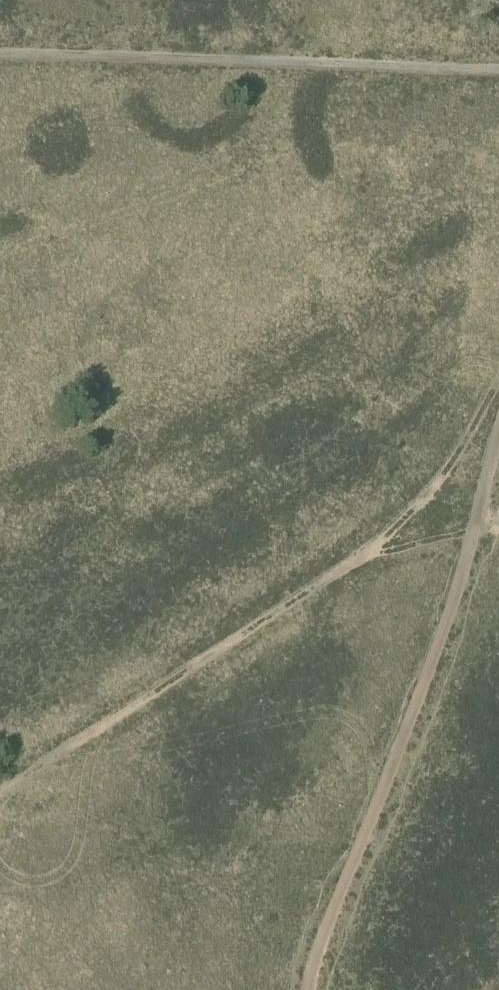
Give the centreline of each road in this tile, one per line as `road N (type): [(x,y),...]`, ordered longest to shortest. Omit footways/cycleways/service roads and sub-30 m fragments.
road 1 (track): [(0,783),(346,571),(417,501),(498,383)]
road 2 (track): [(301,989),(472,548),(498,441)]
road 3 (track): [(498,72),(0,52)]
road 4 (track): [(346,571),(438,544),(472,548),(498,525)]

